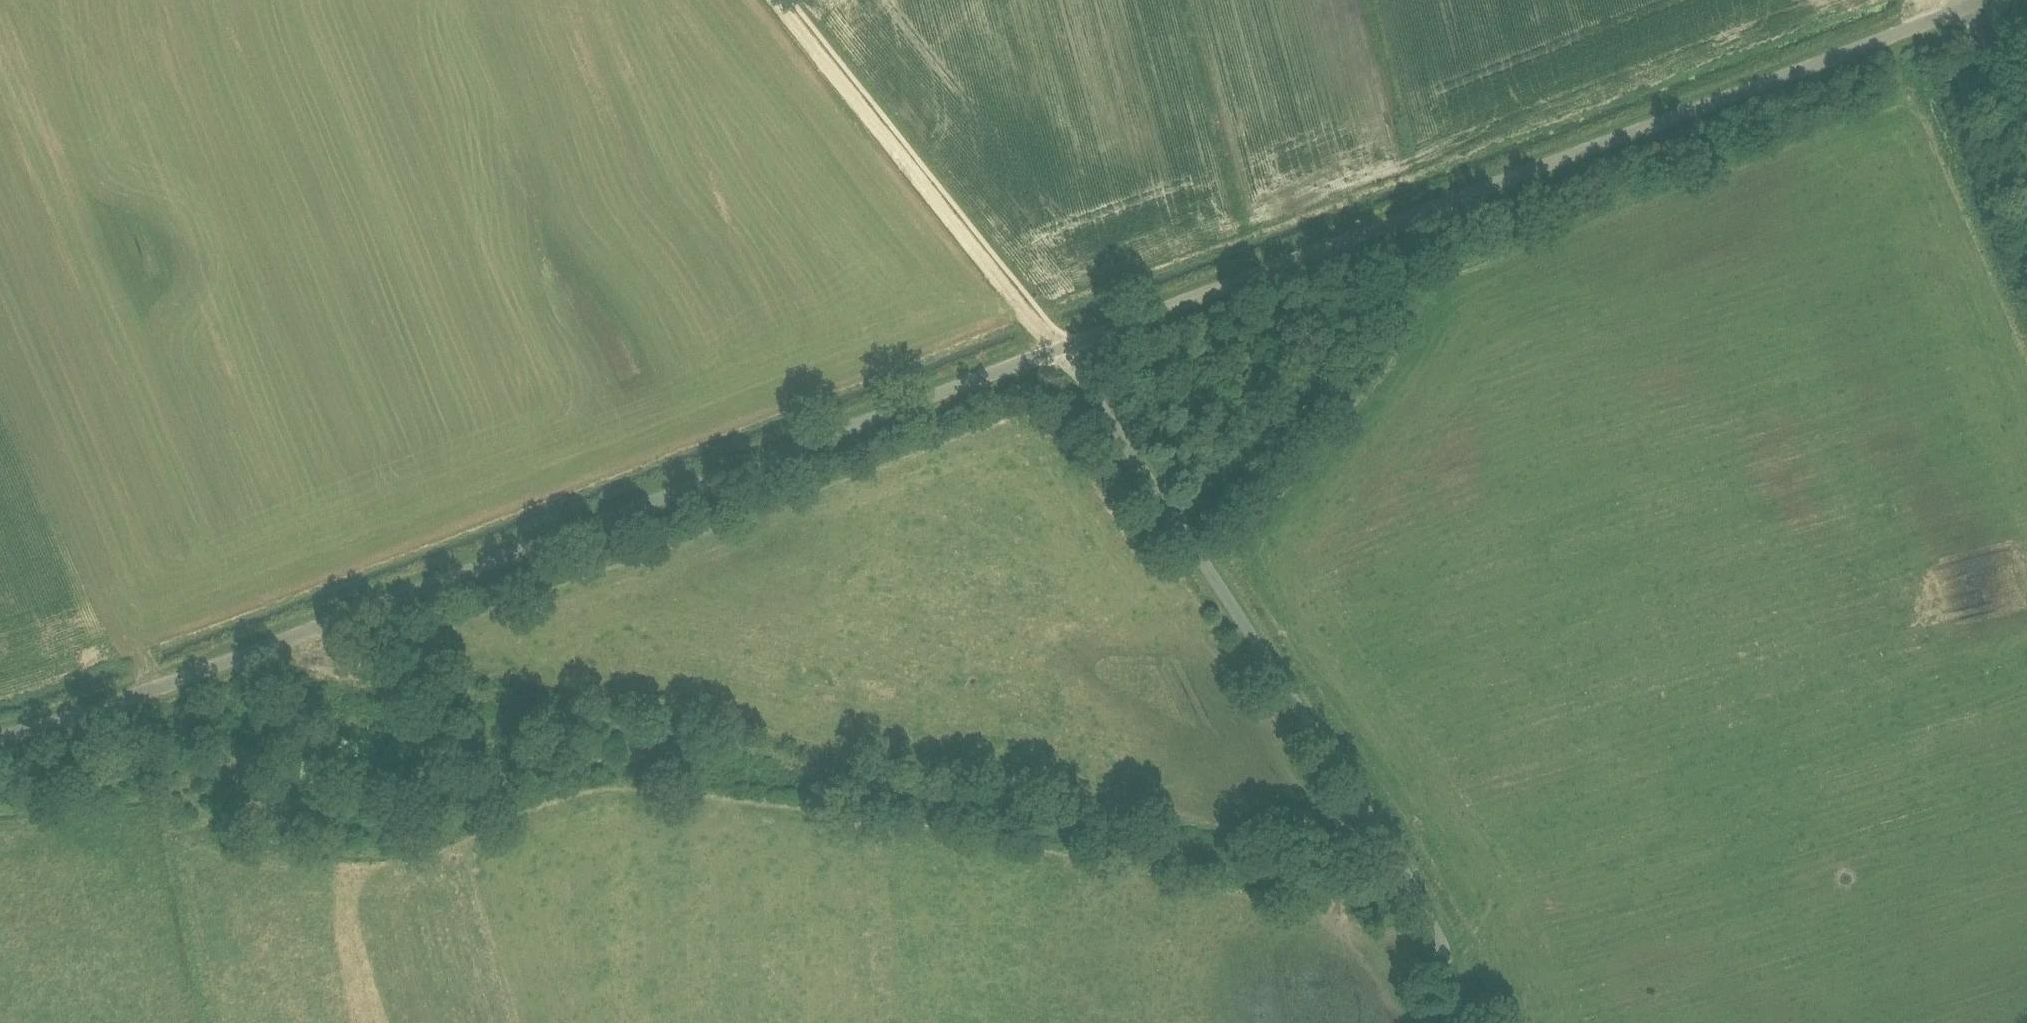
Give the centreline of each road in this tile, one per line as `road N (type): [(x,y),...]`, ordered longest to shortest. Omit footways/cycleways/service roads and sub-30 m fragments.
road 1 (unclassified): [(0,737),(1061,352)]
road 2 (unclassified): [(1061,352),(1978,4)]
road 3 (unclassified): [(1456,1022),(1423,905),(1402,866),(1061,352)]
road 4 (track): [(773,0),(1061,352)]
road 5 (track): [(555,723),(244,652)]
road 6 (unclassified): [(2026,116),(1978,4)]

